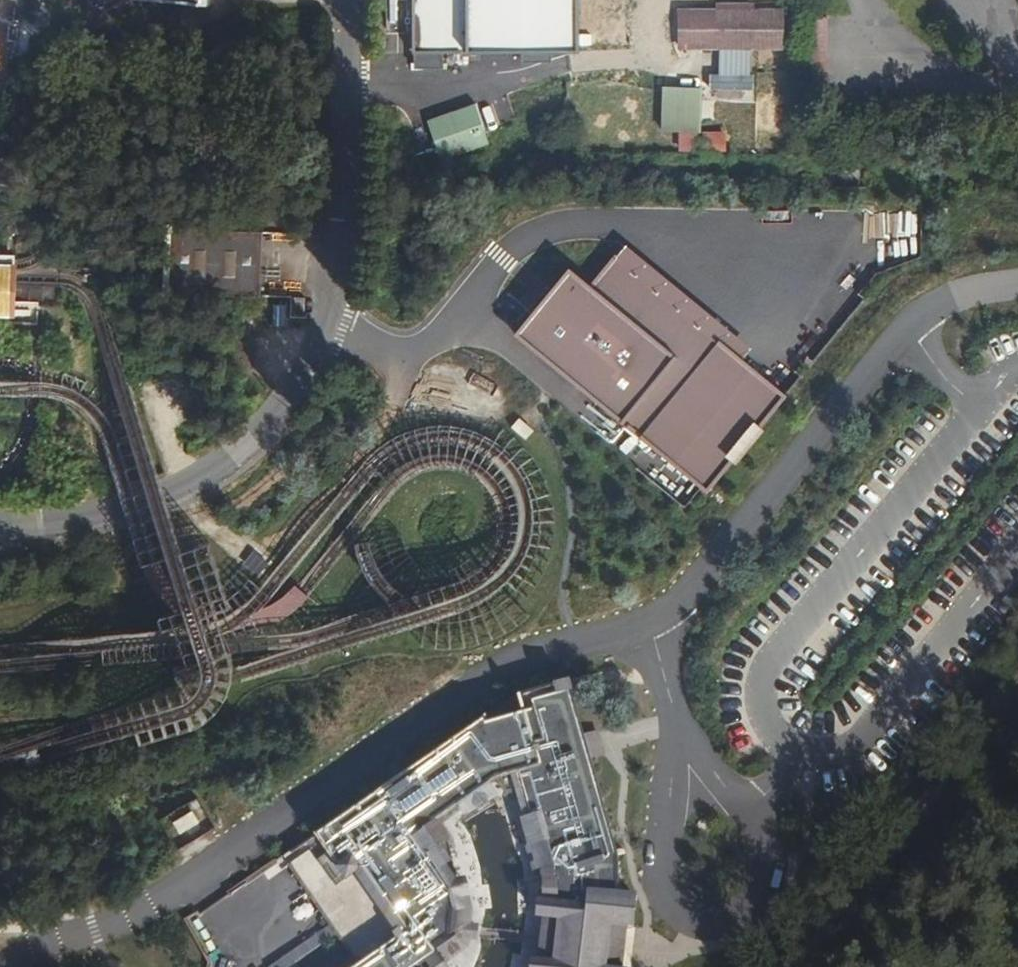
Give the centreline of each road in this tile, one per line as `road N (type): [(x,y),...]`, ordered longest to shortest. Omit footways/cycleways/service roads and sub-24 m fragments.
road 1 (unclassified): [(1017,284),(952,296),(909,327),(693,592),(648,625),(510,662),(141,906),(0,966)]
road 2 (track): [(776,966),(1017,670)]

